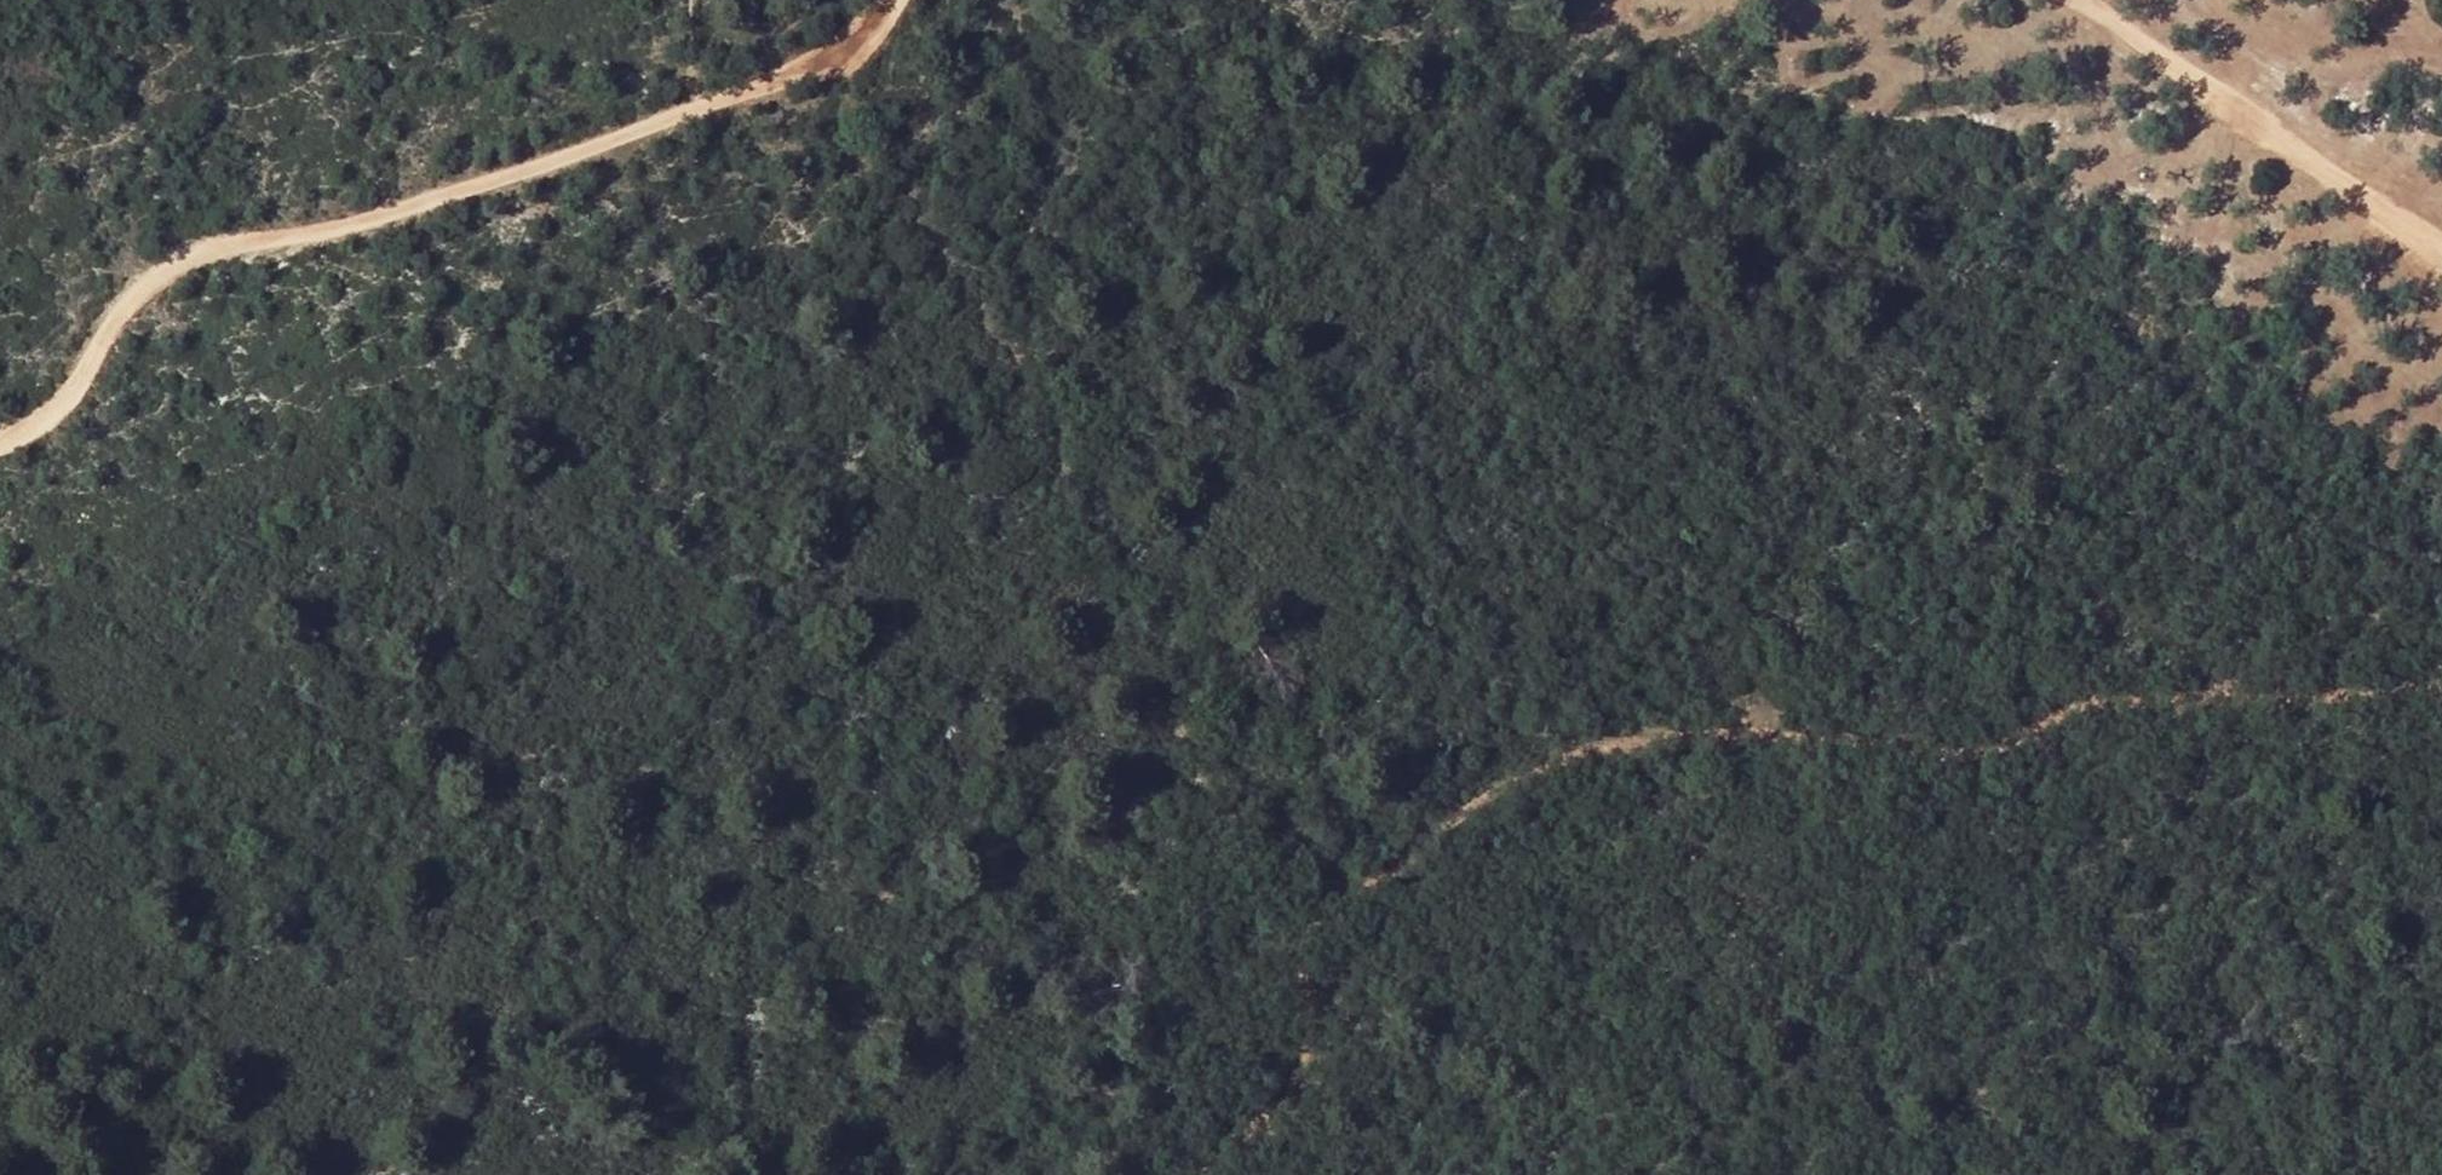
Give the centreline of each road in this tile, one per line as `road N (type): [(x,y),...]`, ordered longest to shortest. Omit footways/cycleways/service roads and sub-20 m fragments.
road 1 (track): [(899,0),(843,59),(798,83),(381,228),(281,248),(180,242),(0,438)]
road 2 (track): [(2069,0),(2441,234)]

